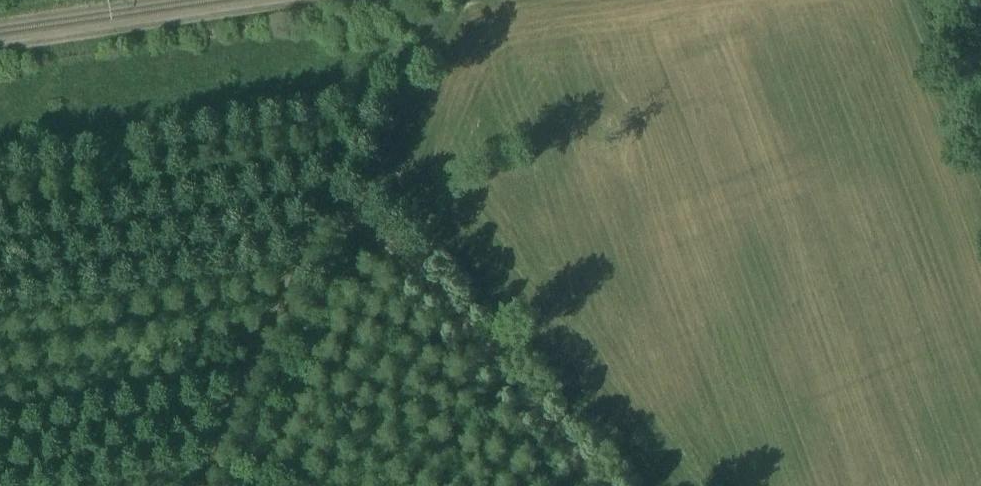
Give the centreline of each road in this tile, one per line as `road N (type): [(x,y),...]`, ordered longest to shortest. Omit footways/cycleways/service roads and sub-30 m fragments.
road 1 (track): [(597,485),(370,222),(338,216),(308,233),(199,485)]
road 2 (track): [(0,48),(348,0)]

